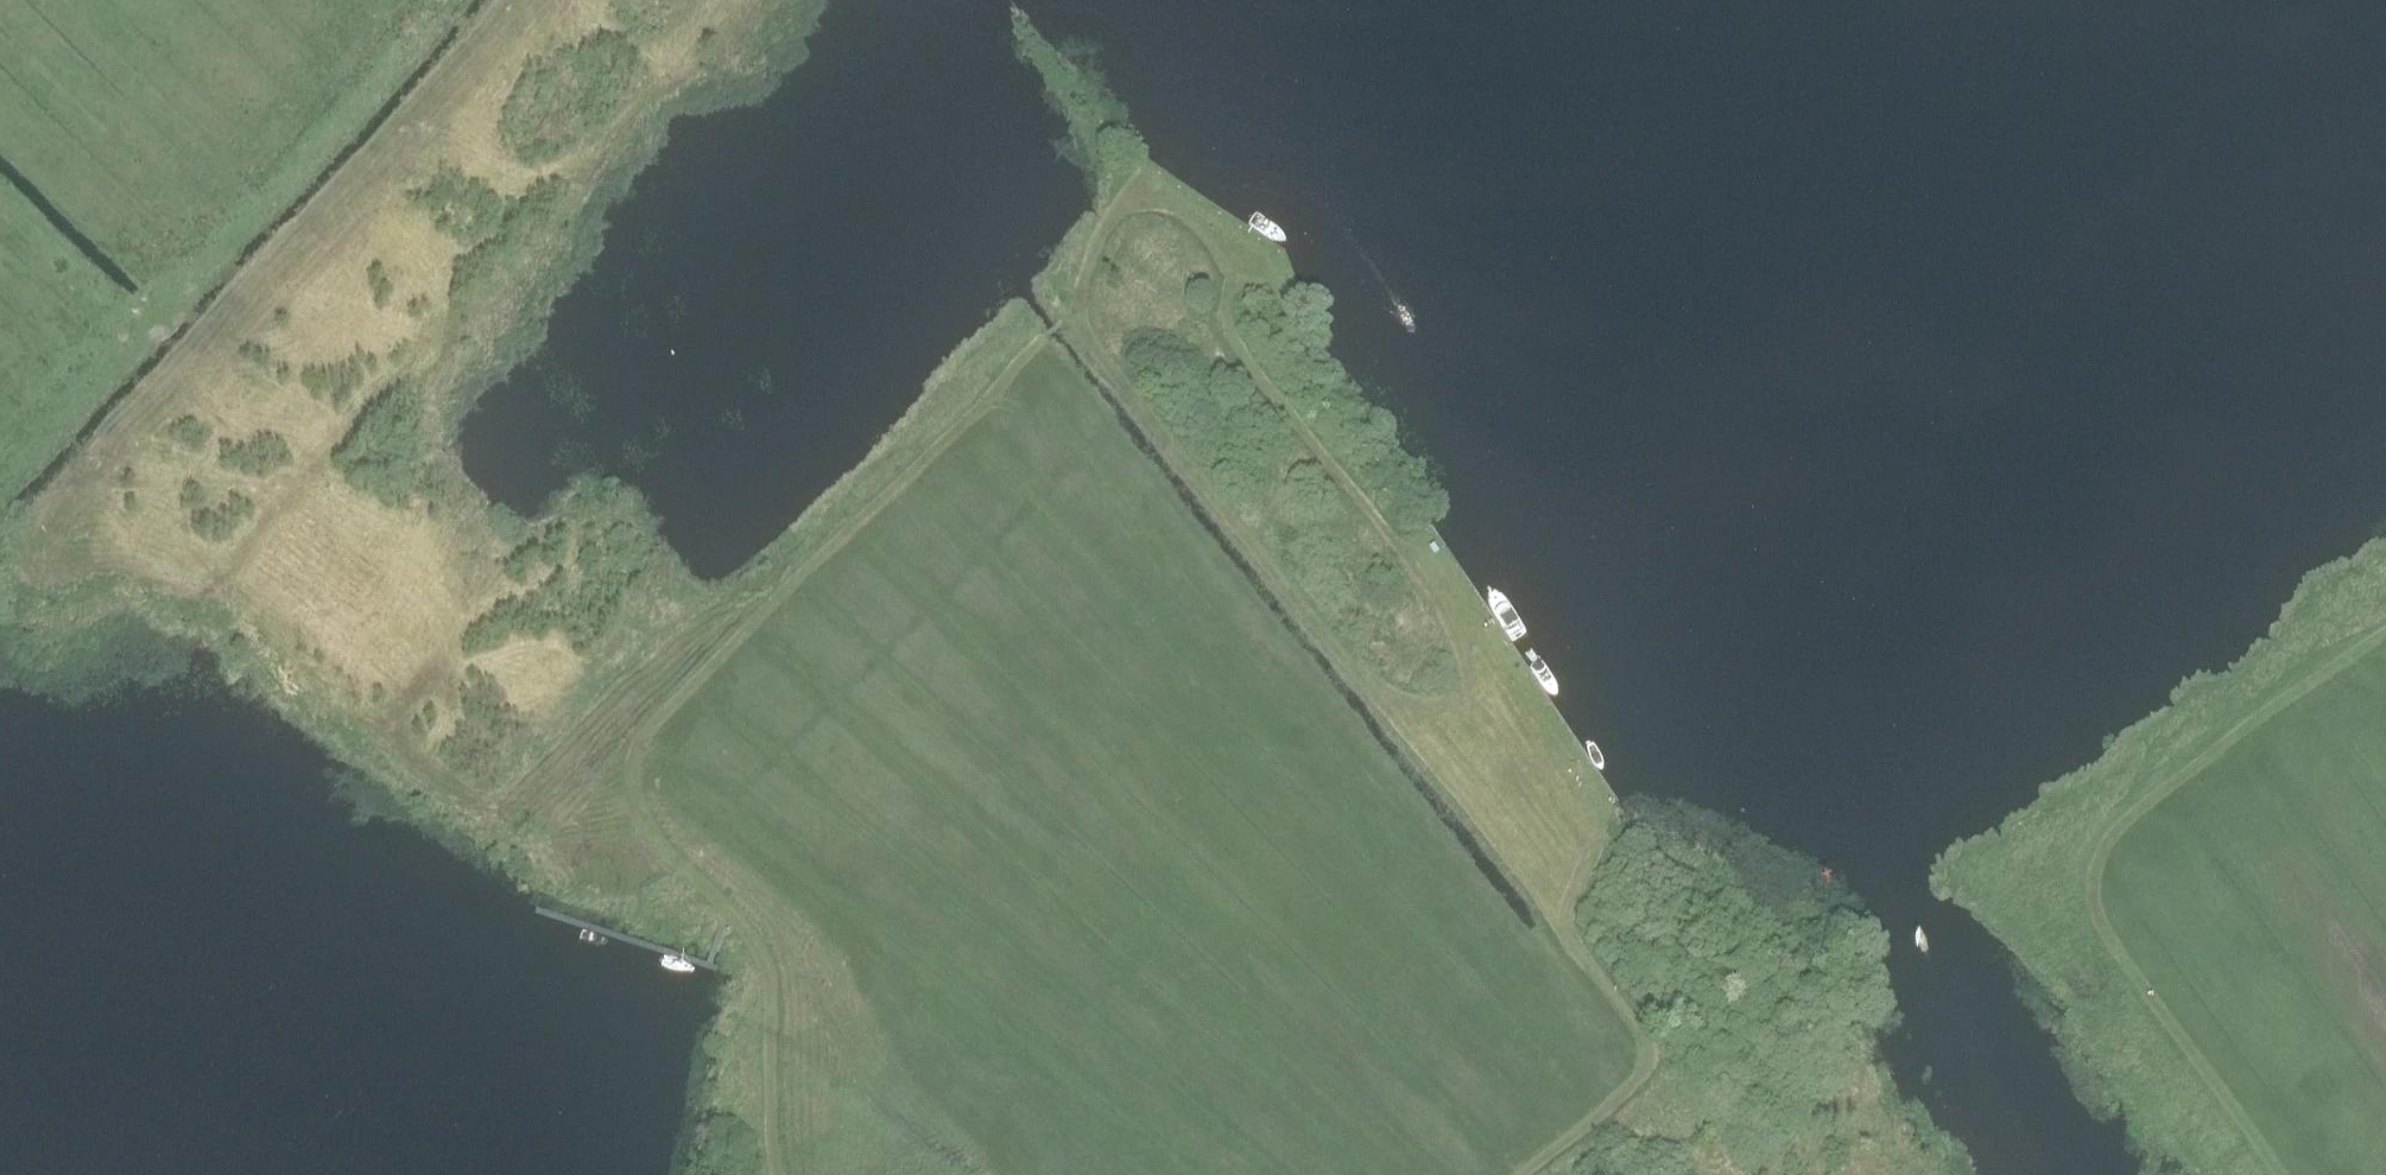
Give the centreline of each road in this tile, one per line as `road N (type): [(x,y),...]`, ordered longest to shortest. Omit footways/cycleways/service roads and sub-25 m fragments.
road 1 (track): [(2385,629),(2237,727),(2138,806),(2092,868),(2094,910),(2267,1174)]

